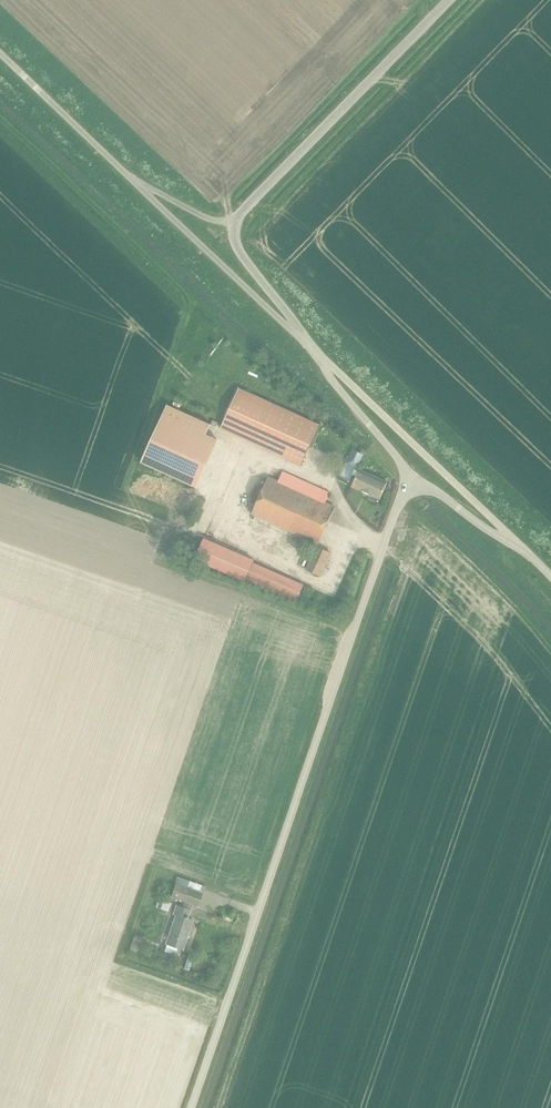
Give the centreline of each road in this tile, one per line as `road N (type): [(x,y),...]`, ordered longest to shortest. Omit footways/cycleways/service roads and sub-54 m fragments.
road 1 (unclassified): [(191,1107),(411,480)]
road 2 (unclassified): [(236,223),(452,0)]
road 3 (unclassified): [(533,558),(316,352)]
road 4 (unclassified): [(305,341),(130,178)]
road 5 (unclassified): [(0,54),(130,178)]
road 6 (unclassified): [(316,352),(411,480)]
road 7 (unclassified): [(411,480),(533,558)]
road 8 (unclassified): [(305,341),(239,249),(236,223)]

